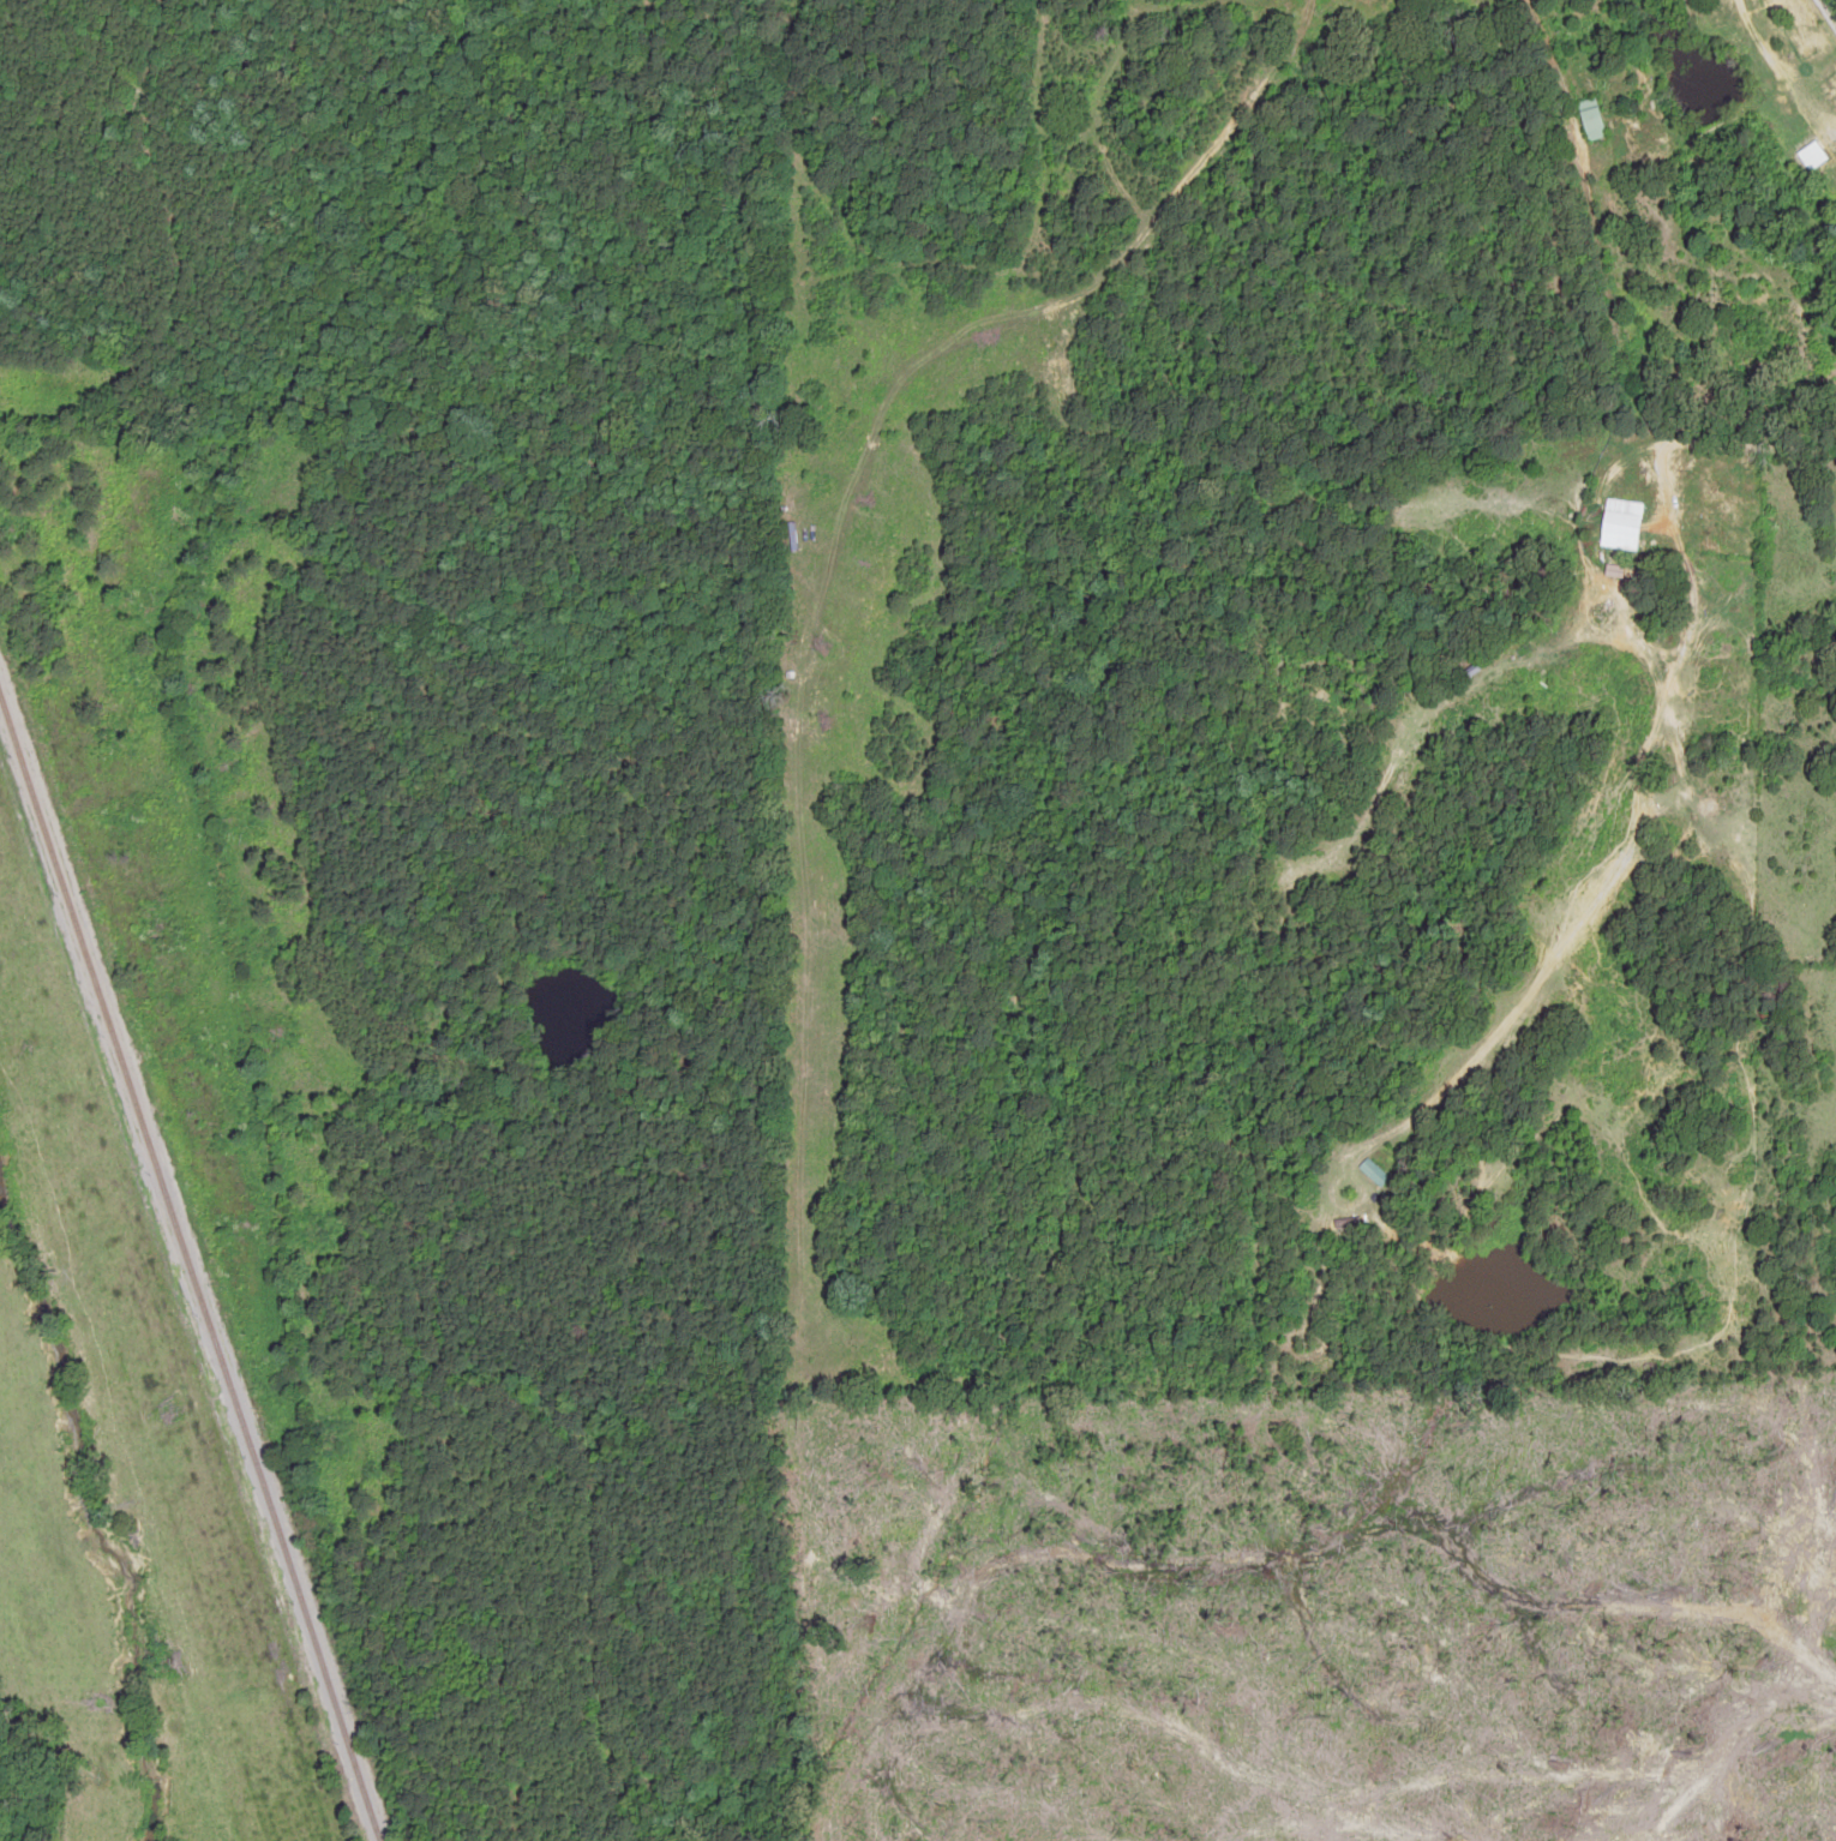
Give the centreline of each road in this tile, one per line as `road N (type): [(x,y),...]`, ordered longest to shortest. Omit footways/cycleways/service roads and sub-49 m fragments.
road 1 (residential): [(1469,0),(1444,343)]

